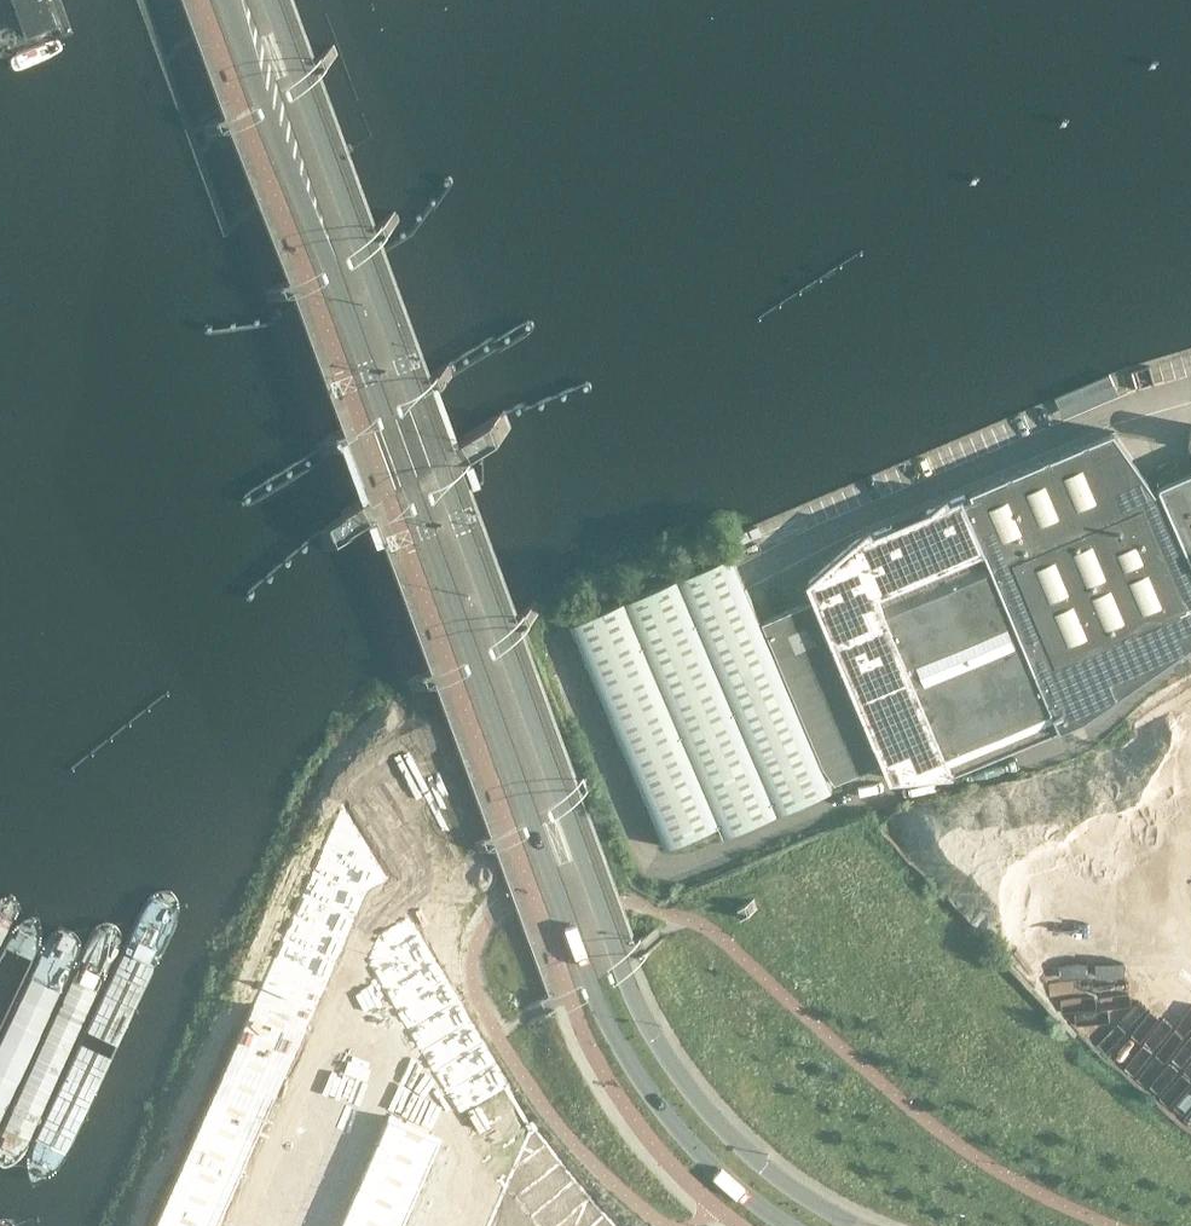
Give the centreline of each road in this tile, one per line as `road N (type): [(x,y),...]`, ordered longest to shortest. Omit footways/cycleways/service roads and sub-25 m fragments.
road 1 (primary): [(856,1225),(798,1192),(735,1141),(670,1063),(638,1009),(268,0)]
road 2 (primary): [(232,0),(603,1016),(682,1135),(786,1225)]

